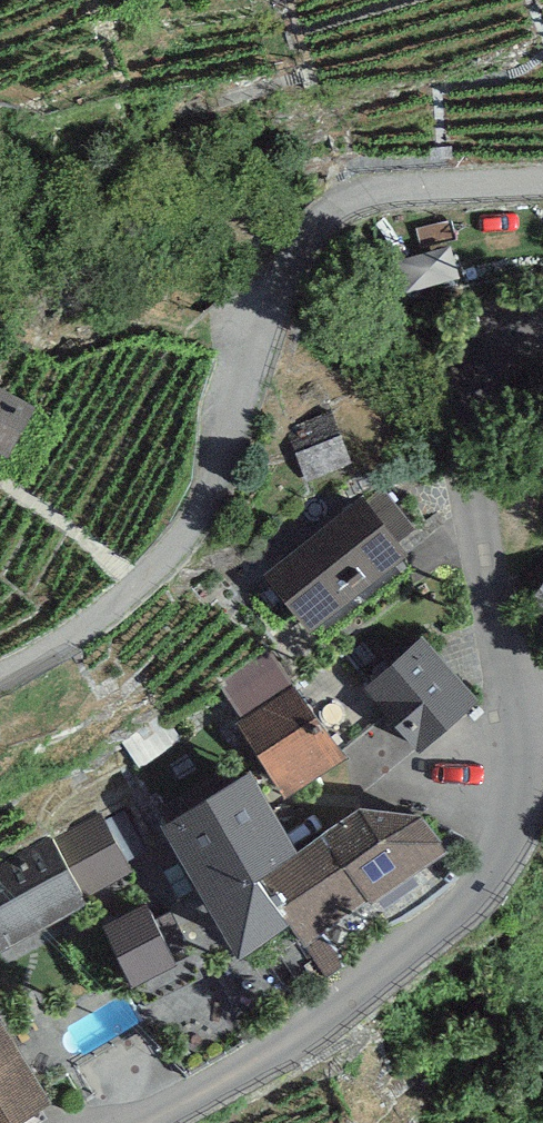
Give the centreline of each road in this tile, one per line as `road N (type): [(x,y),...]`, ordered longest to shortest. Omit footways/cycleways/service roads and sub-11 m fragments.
road 1 (unclassified): [(134,1122),(279,1042),(401,950),(495,863),(516,793),(515,742),(469,424),(491,352),(542,322)]
road 2 (unclassified): [(542,179),(391,188),(327,213),(283,277),(226,458),(190,531),(125,600),(0,676)]

